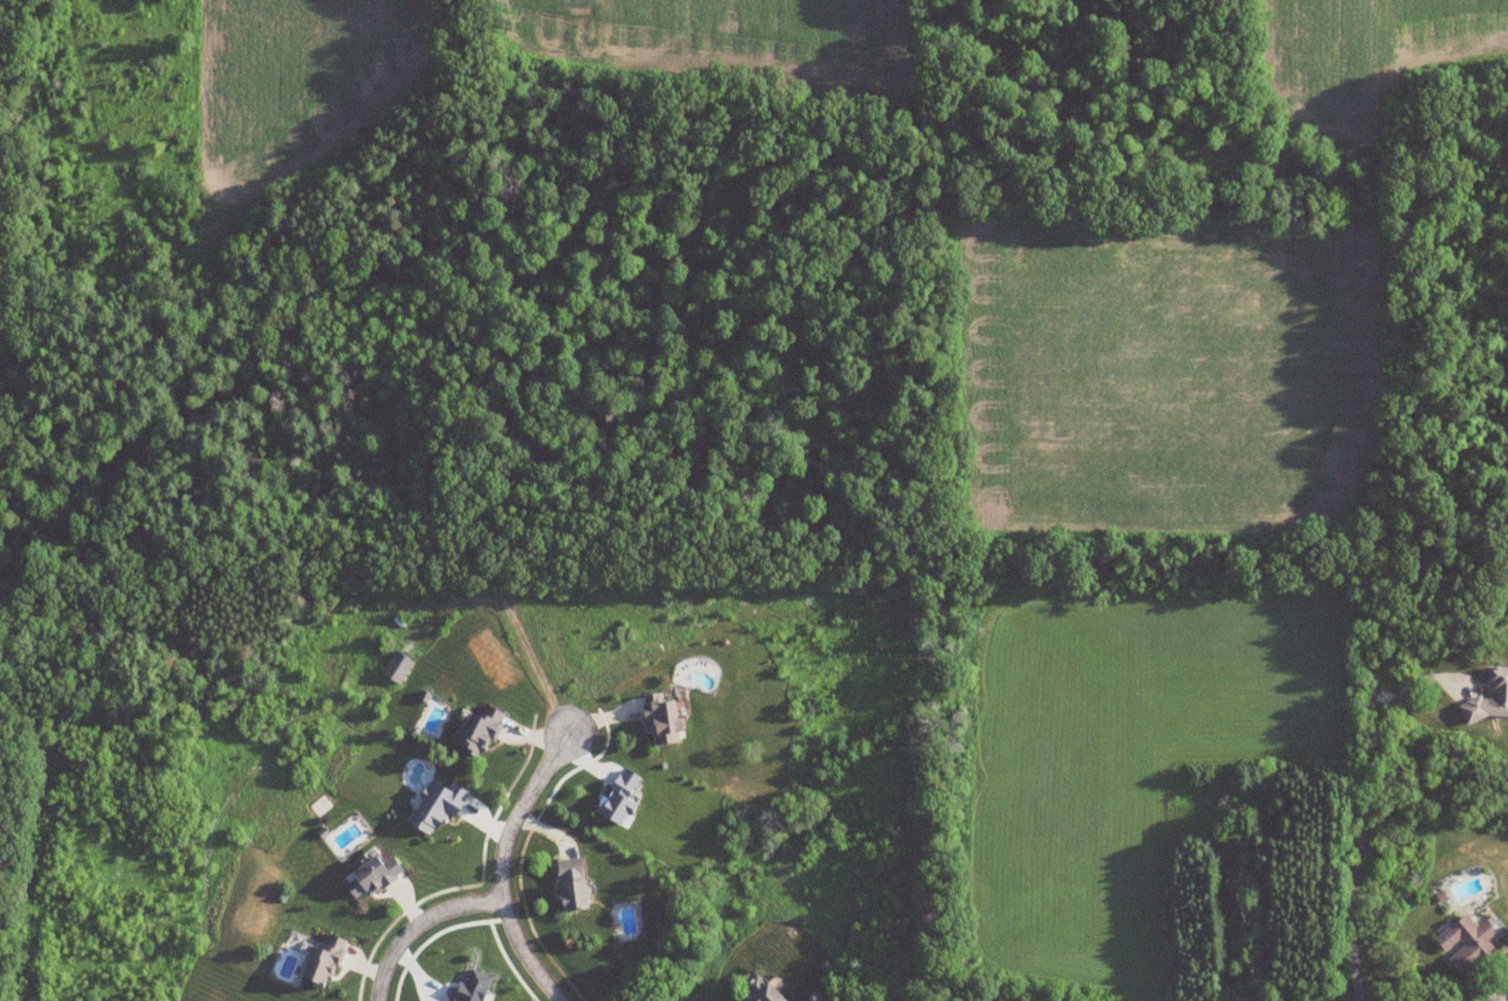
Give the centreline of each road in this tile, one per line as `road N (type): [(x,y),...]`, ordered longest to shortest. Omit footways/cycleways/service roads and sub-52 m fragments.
road 1 (residential): [(560,1000),(518,944),(502,870),(513,824),(571,730)]
road 2 (residential): [(503,902),(463,905),(424,921),(396,951),(377,1000)]

